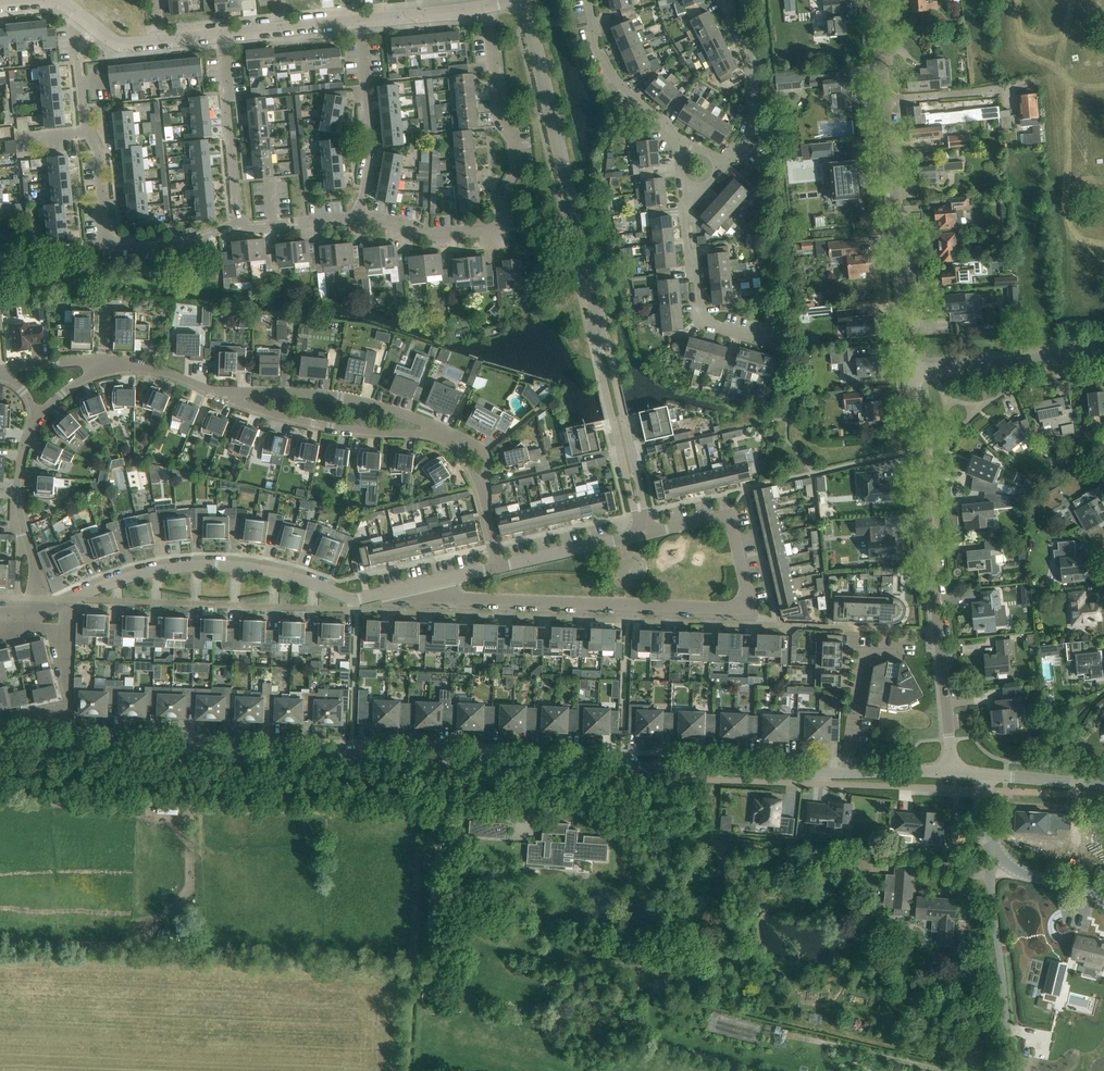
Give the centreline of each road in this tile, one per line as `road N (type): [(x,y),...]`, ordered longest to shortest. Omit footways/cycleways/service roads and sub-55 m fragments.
road 1 (unclassified): [(0,743),(847,773)]
road 2 (residential): [(645,534),(524,0)]
road 3 (residential): [(645,534),(726,520),(745,602),(727,608),(441,598),(425,584)]
road 4 (residential): [(951,773),(912,373)]
road 5 (residential): [(43,612),(116,581),(176,567),(253,568),(351,599),(425,584)]
road 6 (residential): [(487,5),(500,119),(518,169),(500,200),(498,227),(434,233),(356,219)]
road 7 (residential): [(912,373),(885,99)]
road 8 (unclassified): [(1011,1070),(991,876),(1003,857)]
road 9 (residential): [(436,434),(413,417),(340,398),(227,398)]
road 10 (residential): [(436,434),(330,428),(227,398)]
road 11 (residential): [(774,342),(709,325),(699,313),(689,194)]
road 12 (residential): [(356,219),(372,150),(360,20)]
road 13 (residential): [(43,612),(18,484),(37,416)]
road 14 (residential): [(239,229),(220,34)]
road 15 (residential): [(912,373),(1103,352)]
road 16 (residential): [(719,163),(753,124),(749,59),(725,0)]
road 17 (residential): [(23,627),(56,629),(67,707),(0,722)]
road 18 (residential): [(683,144),(615,81),(598,52),(588,0)]
road 19 (residential): [(847,773),(864,655),(901,656)]
road 20 (residential): [(885,99),(1035,83)]
road 21 (residential): [(499,567),(645,534)]
road 22 (residential): [(105,243),(184,242),(239,229)]
road 23 (residential): [(227,398),(152,368),(103,365)]

